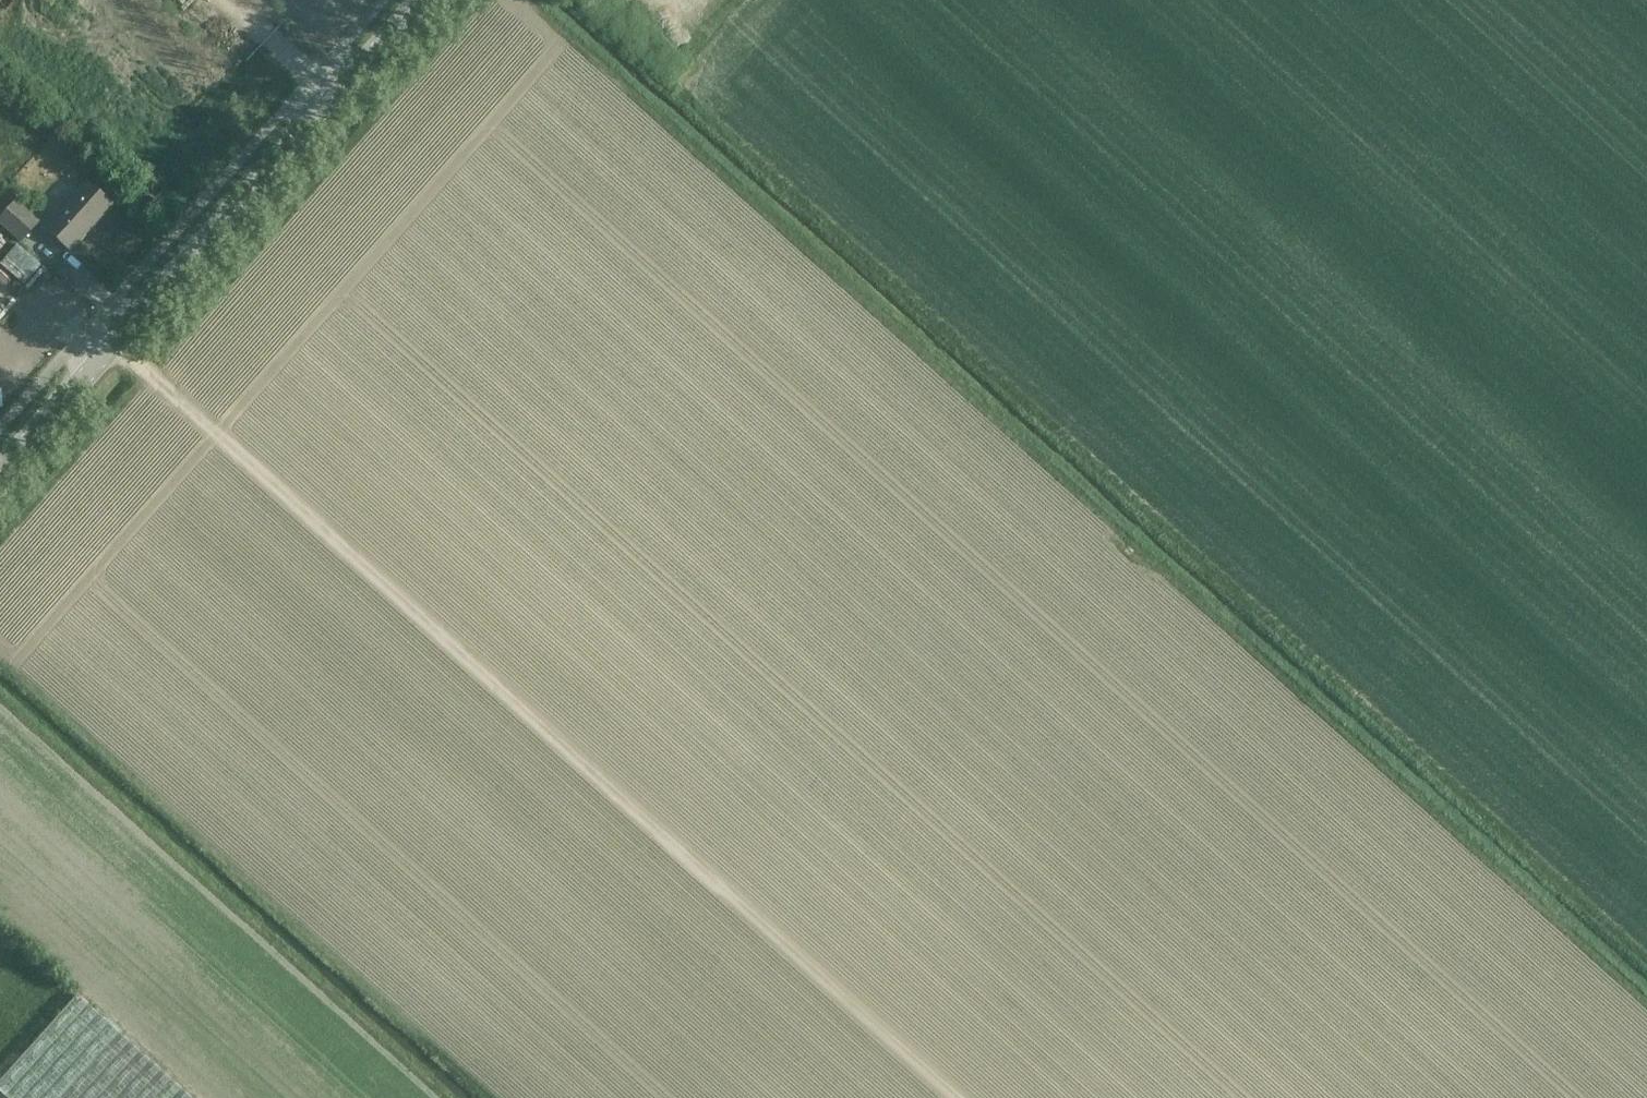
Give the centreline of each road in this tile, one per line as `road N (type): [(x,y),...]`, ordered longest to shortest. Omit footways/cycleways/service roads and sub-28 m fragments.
road 1 (track): [(117,340),(958,1097)]
road 2 (tertiary): [(0,471),(420,0)]

